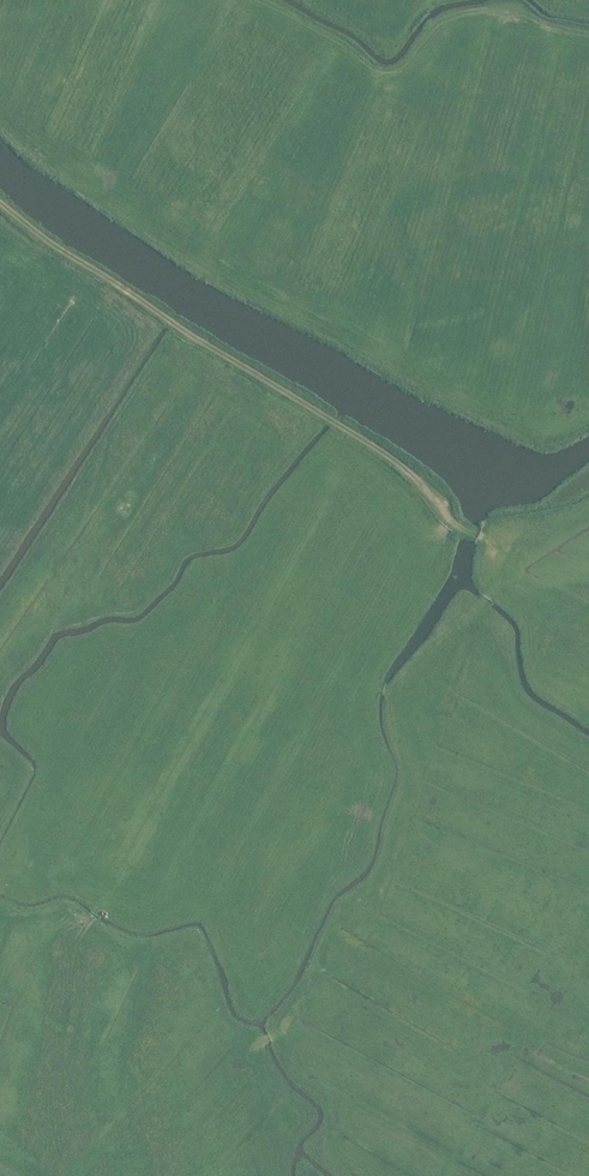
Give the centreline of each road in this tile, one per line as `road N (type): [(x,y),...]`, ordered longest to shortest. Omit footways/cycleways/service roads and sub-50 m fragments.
road 1 (track): [(487,542),(452,521),(395,458),(187,331),(0,203)]

